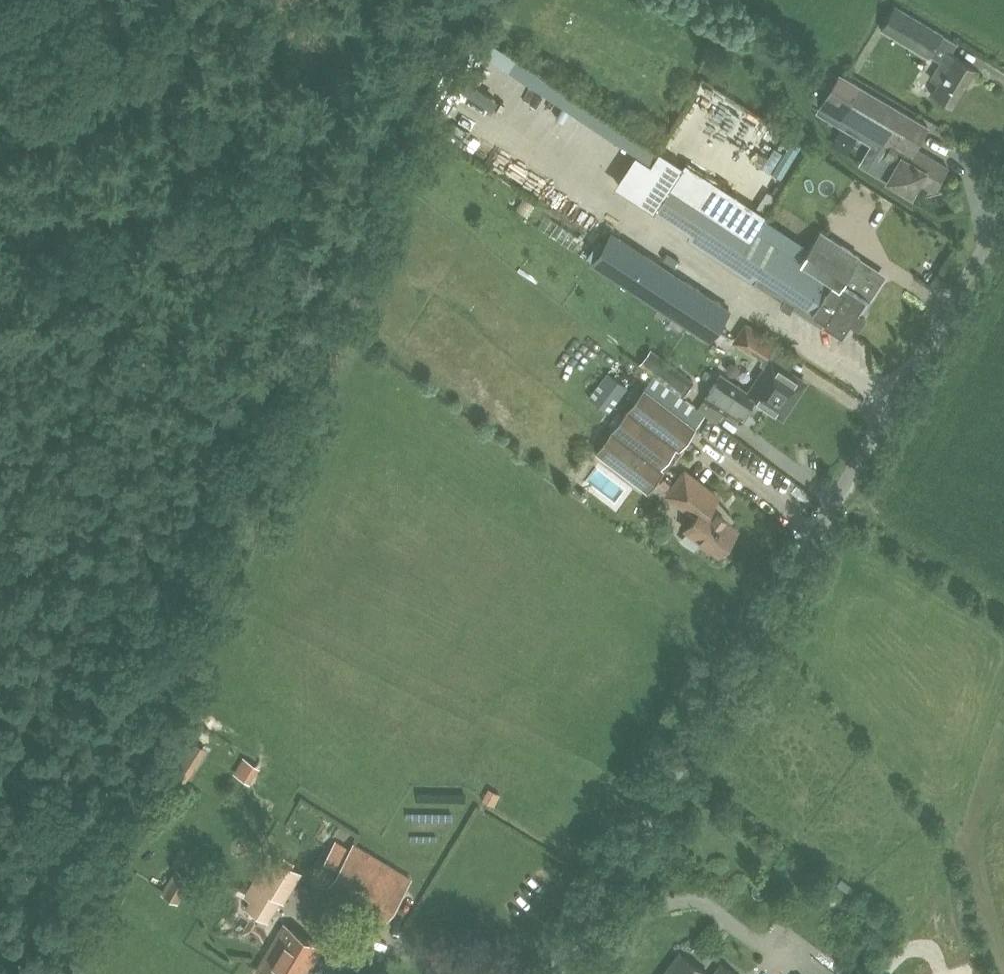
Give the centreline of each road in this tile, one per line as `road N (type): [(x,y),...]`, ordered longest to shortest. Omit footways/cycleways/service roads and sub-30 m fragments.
road 1 (residential): [(556,973),(1003,219)]

